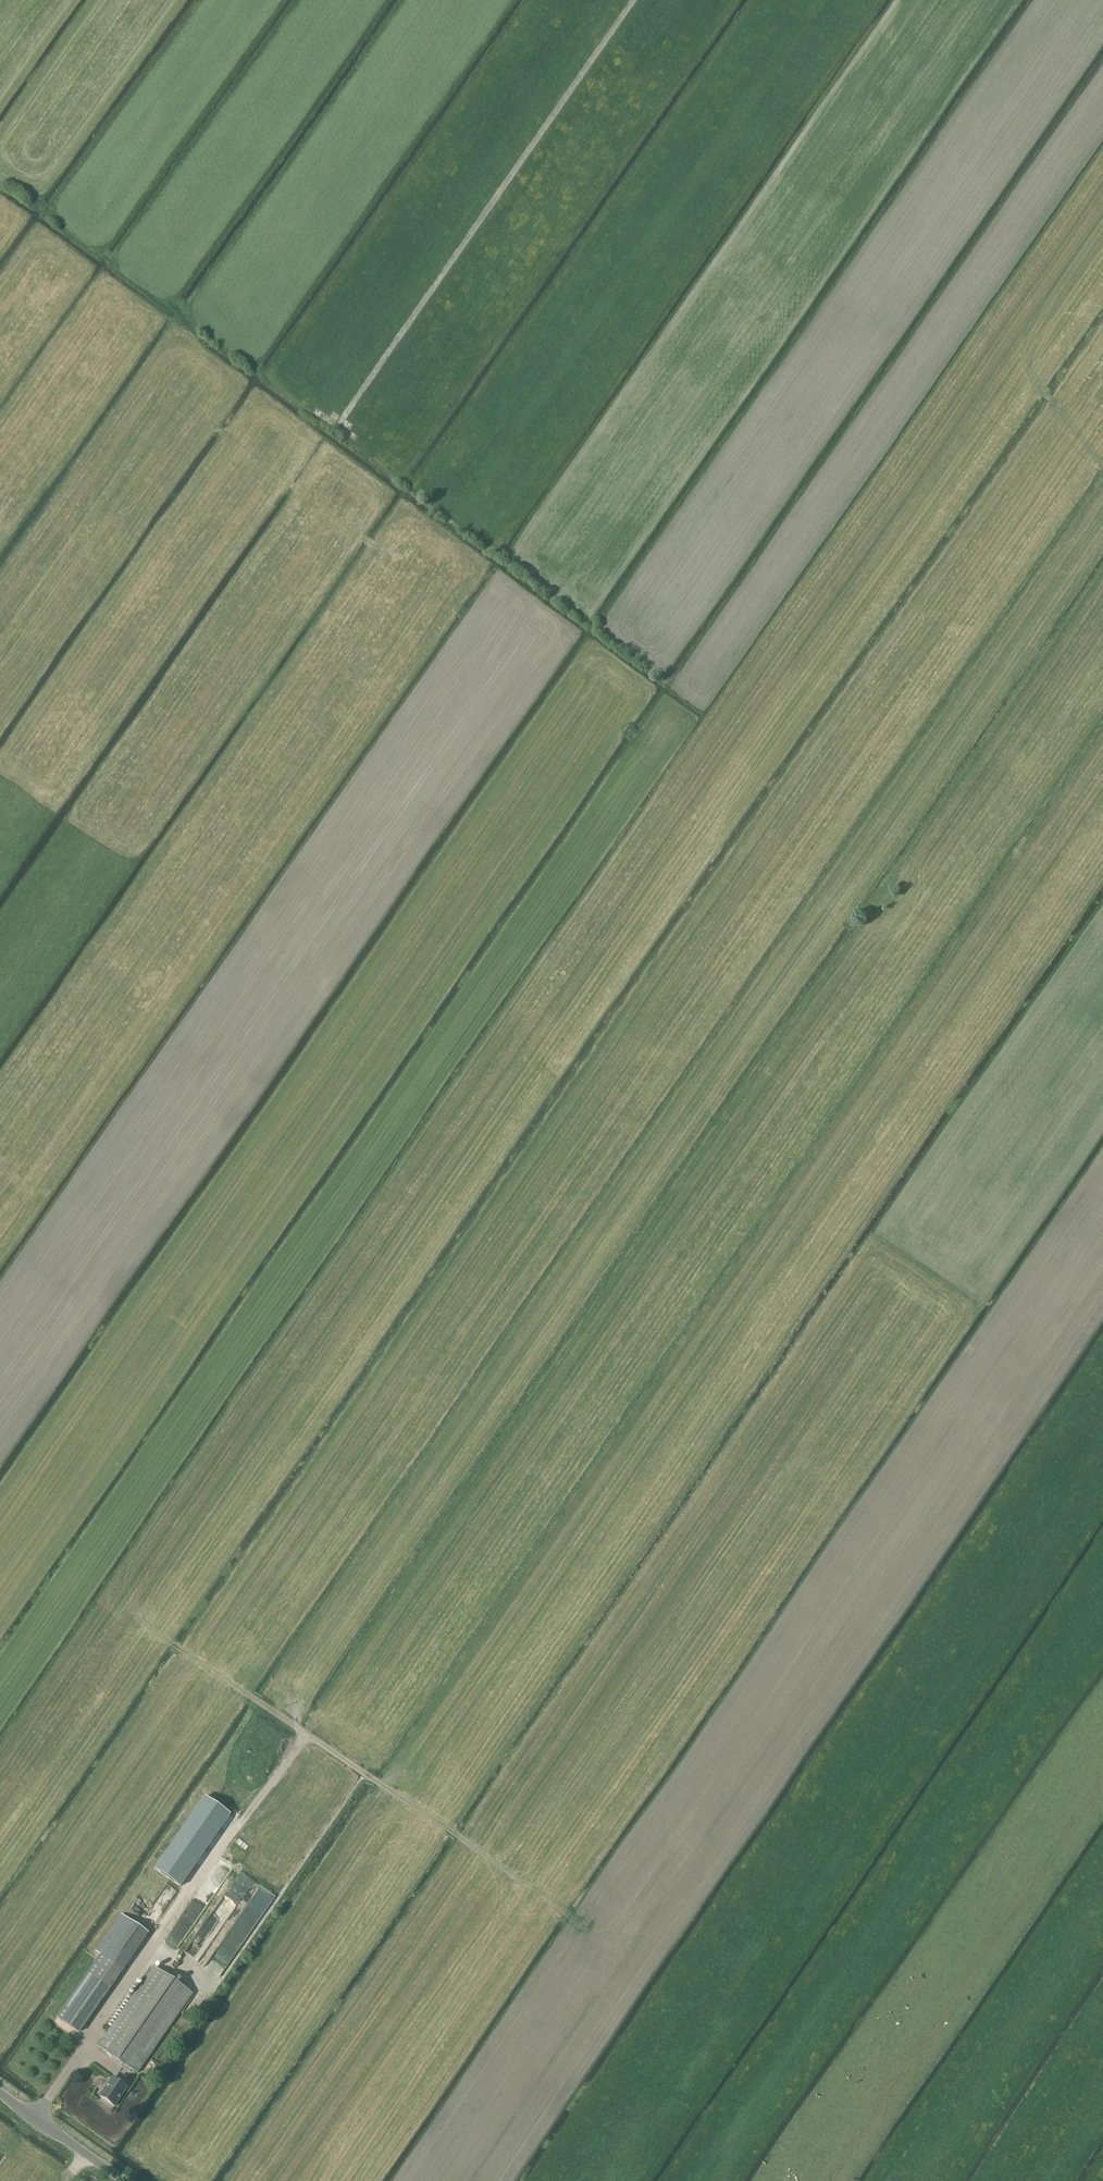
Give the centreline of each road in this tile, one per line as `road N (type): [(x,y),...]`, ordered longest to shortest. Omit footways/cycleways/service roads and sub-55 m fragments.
road 1 (track): [(633,0),(339,424)]
road 2 (unclassified): [(125,2180),(0,2093)]

